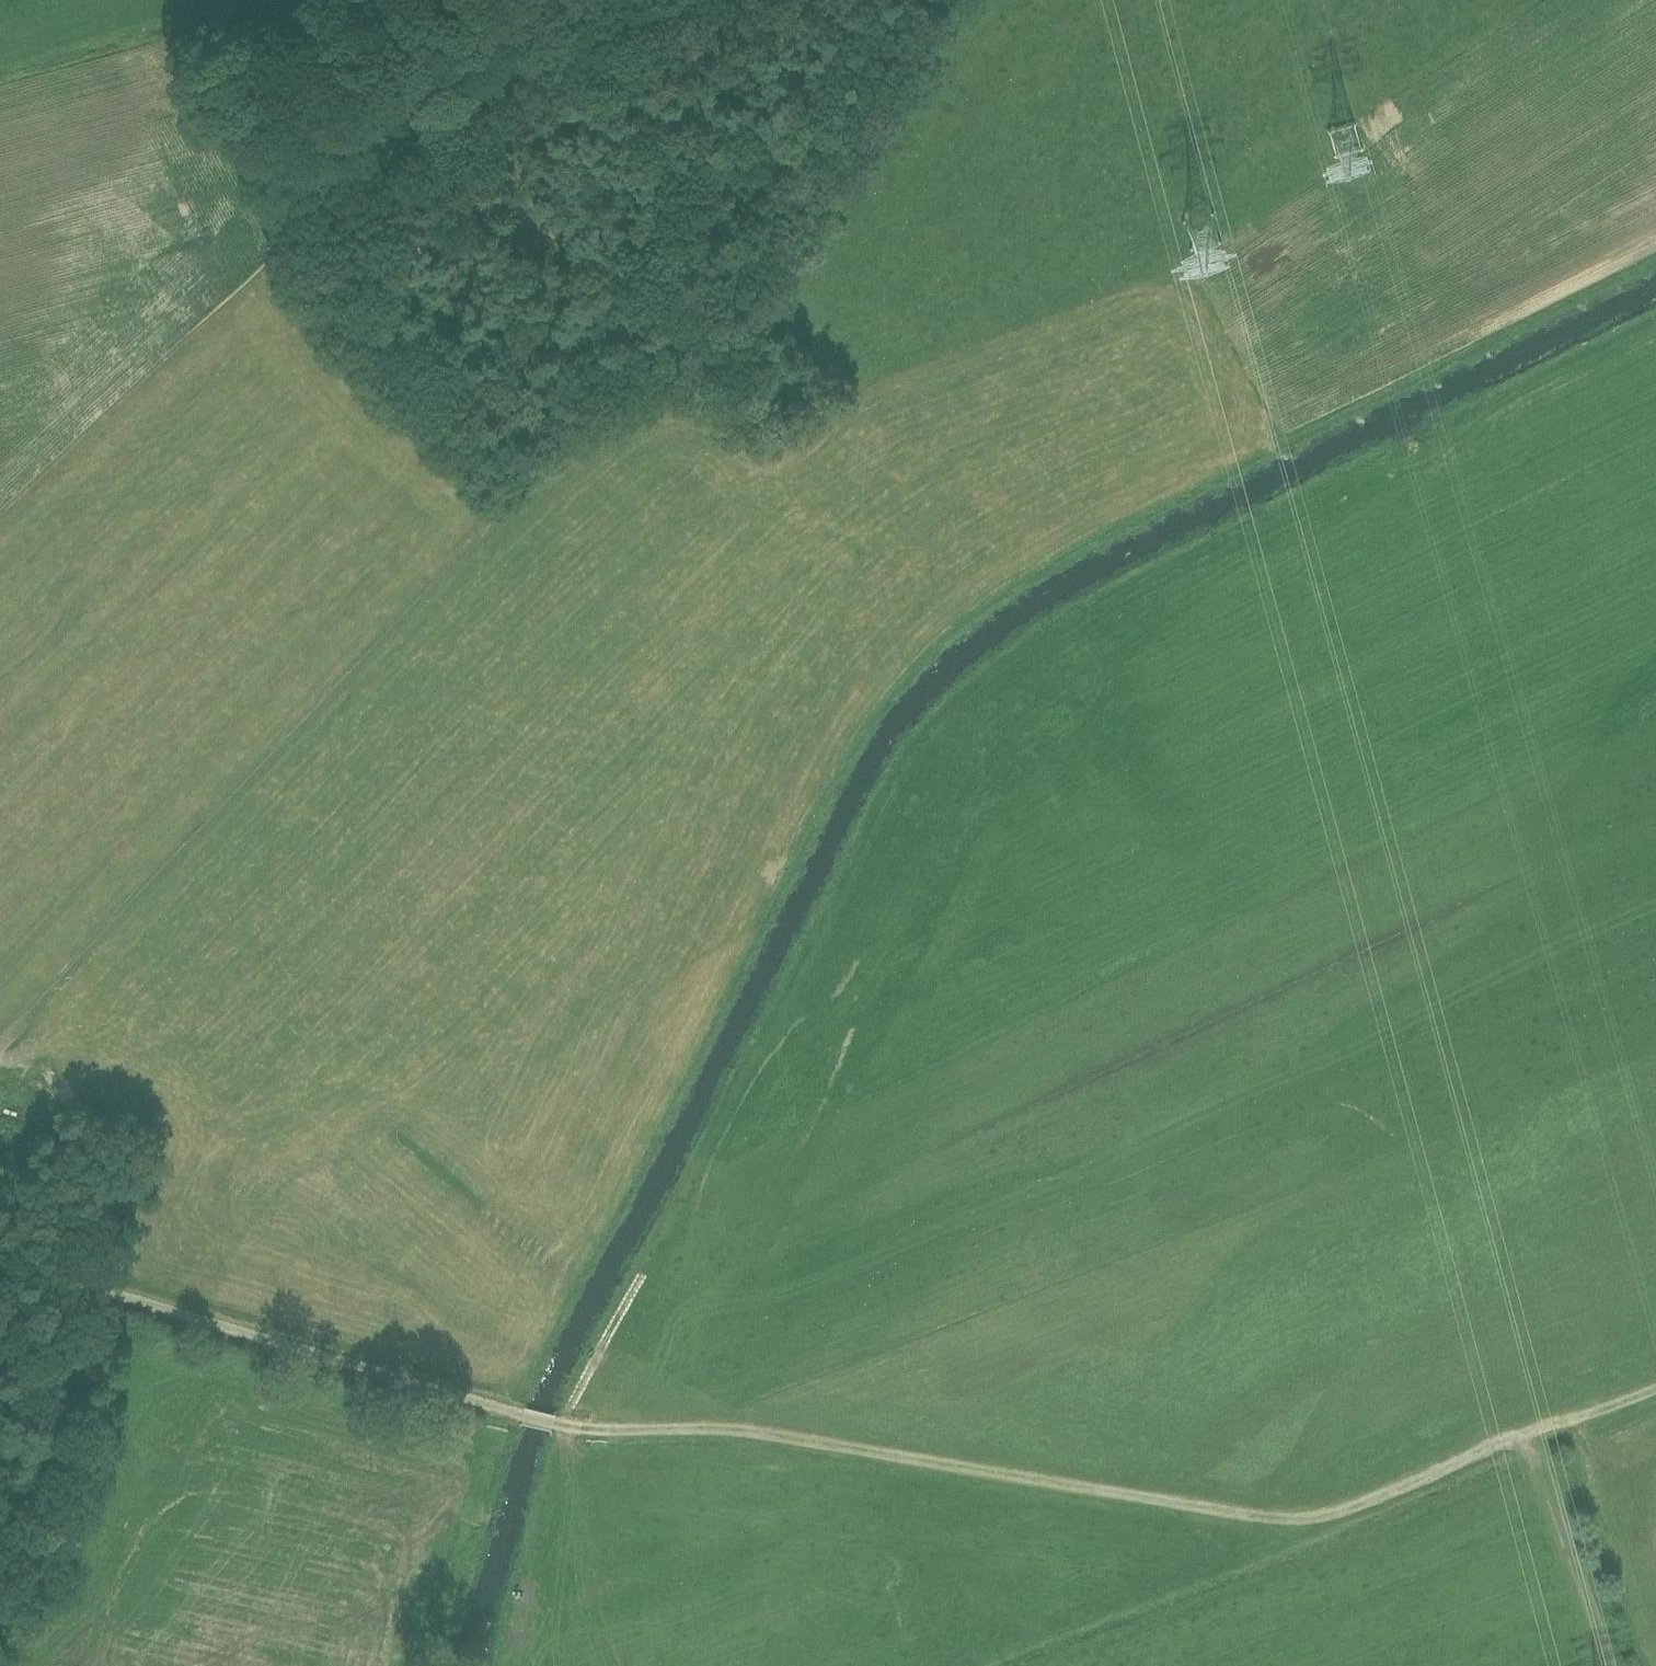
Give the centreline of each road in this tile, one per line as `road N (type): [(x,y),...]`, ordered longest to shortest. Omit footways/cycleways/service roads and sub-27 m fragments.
road 1 (track): [(565,1420),(752,1437),(1307,1521),(1655,1388)]
road 2 (unclassified): [(0,1258),(565,1420)]
road 3 (track): [(0,1549),(55,1435),(106,1288)]

